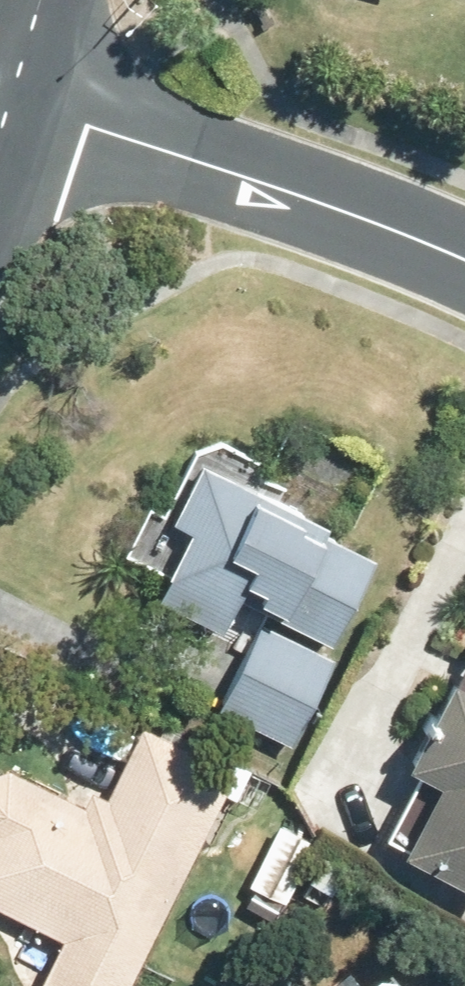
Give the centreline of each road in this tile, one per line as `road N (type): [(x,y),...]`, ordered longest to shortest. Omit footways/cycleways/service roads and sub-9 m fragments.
road 1 (residential): [(464,260),(354,215),(0,100)]

